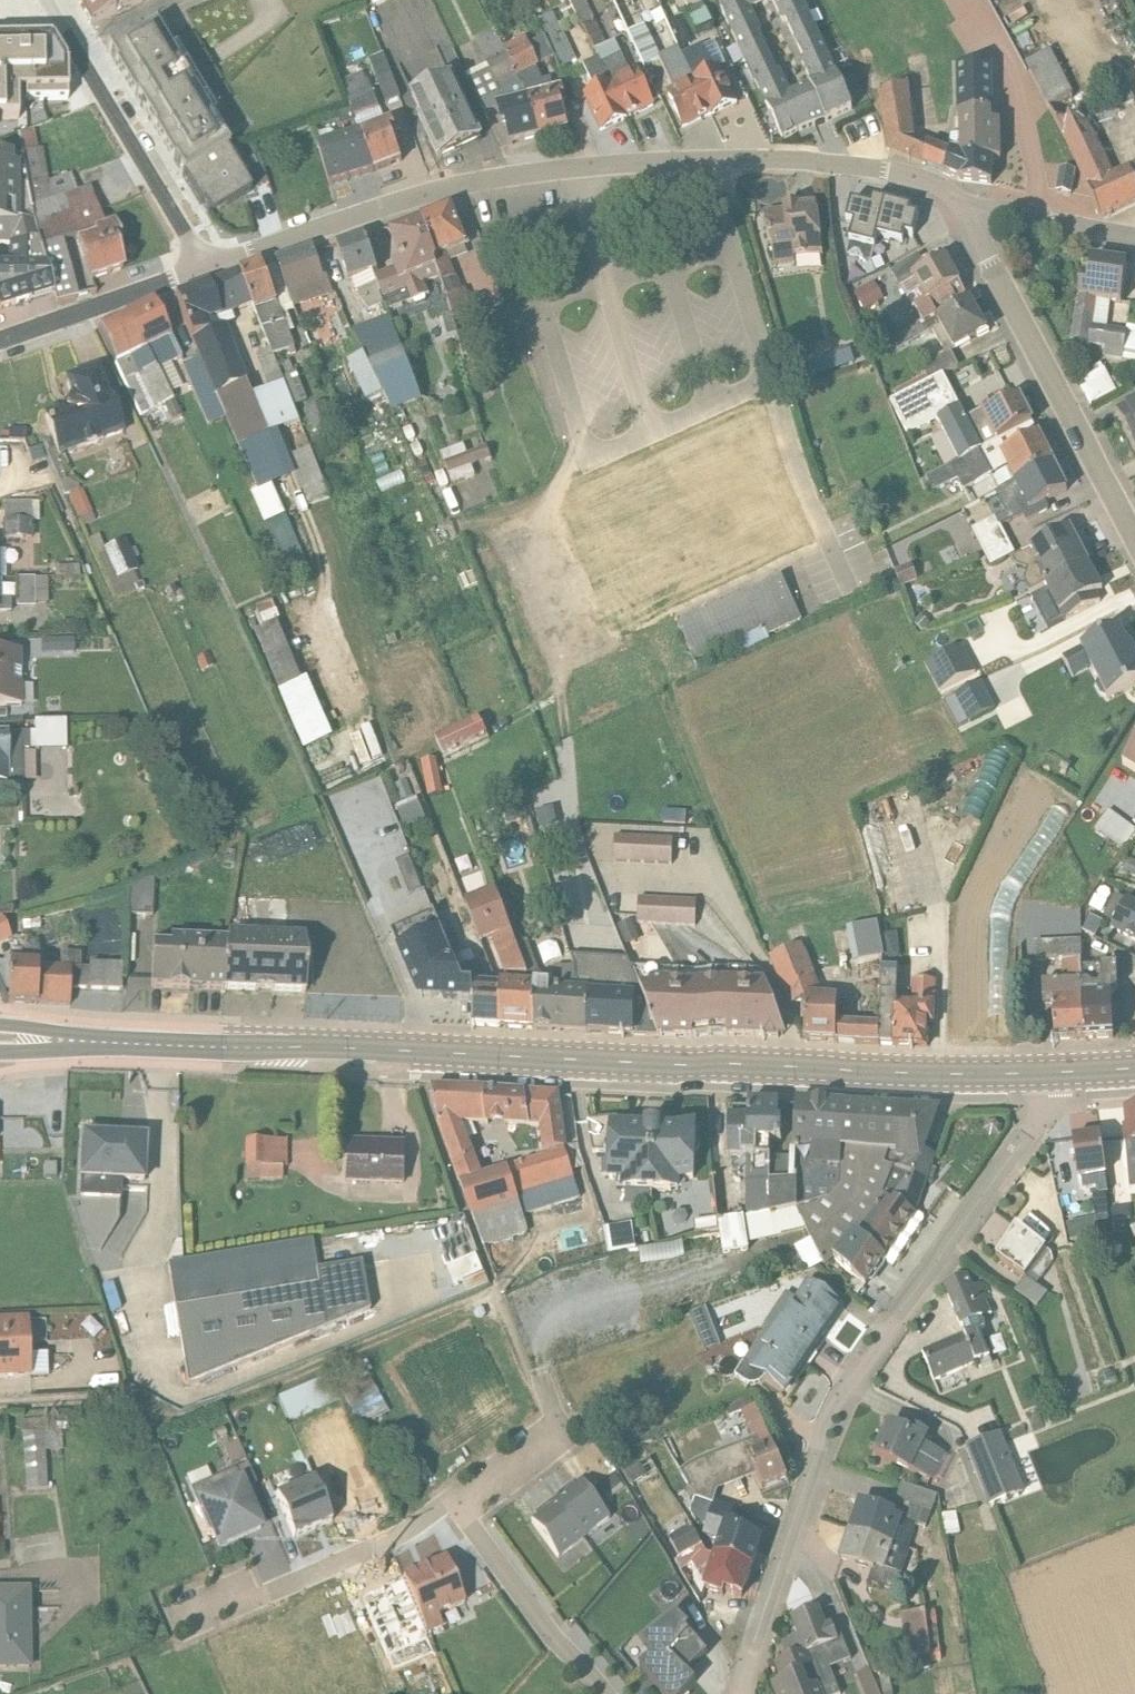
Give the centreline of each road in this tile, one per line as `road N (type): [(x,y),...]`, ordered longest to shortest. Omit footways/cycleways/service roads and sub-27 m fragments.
road 1 (primary): [(1051,1075),(832,1075),(85,1043)]
road 2 (residential): [(968,203),(895,170),(810,158),(575,169),(428,189),(205,267)]
road 3 (residential): [(750,1693),(815,1467),(885,1331),(1037,1127),(1051,1075)]
road 4 (track): [(767,916),(678,694),(649,649),(584,635),(554,534)]
road 5 (residential): [(968,203),(974,237),(1134,533)]
road 6 (residential): [(205,267),(49,0)]
road 7 (residential): [(448,1503),(387,1543),(269,1595),(209,1609)]
road 8 (residential): [(601,1693),(448,1503)]
road 9 (residential): [(205,267),(0,337)]
road 10 (residential): [(544,1387),(561,1437),(448,1503)]
road 11 (residential): [(1134,231),(968,203)]

